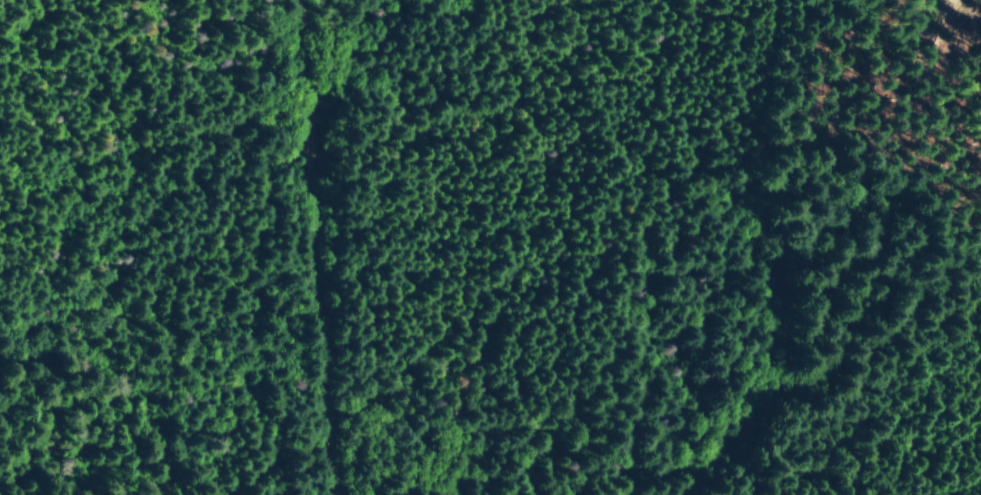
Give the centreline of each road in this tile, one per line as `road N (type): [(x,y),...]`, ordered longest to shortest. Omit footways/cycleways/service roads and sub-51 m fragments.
road 1 (track): [(303,0),(344,494)]

